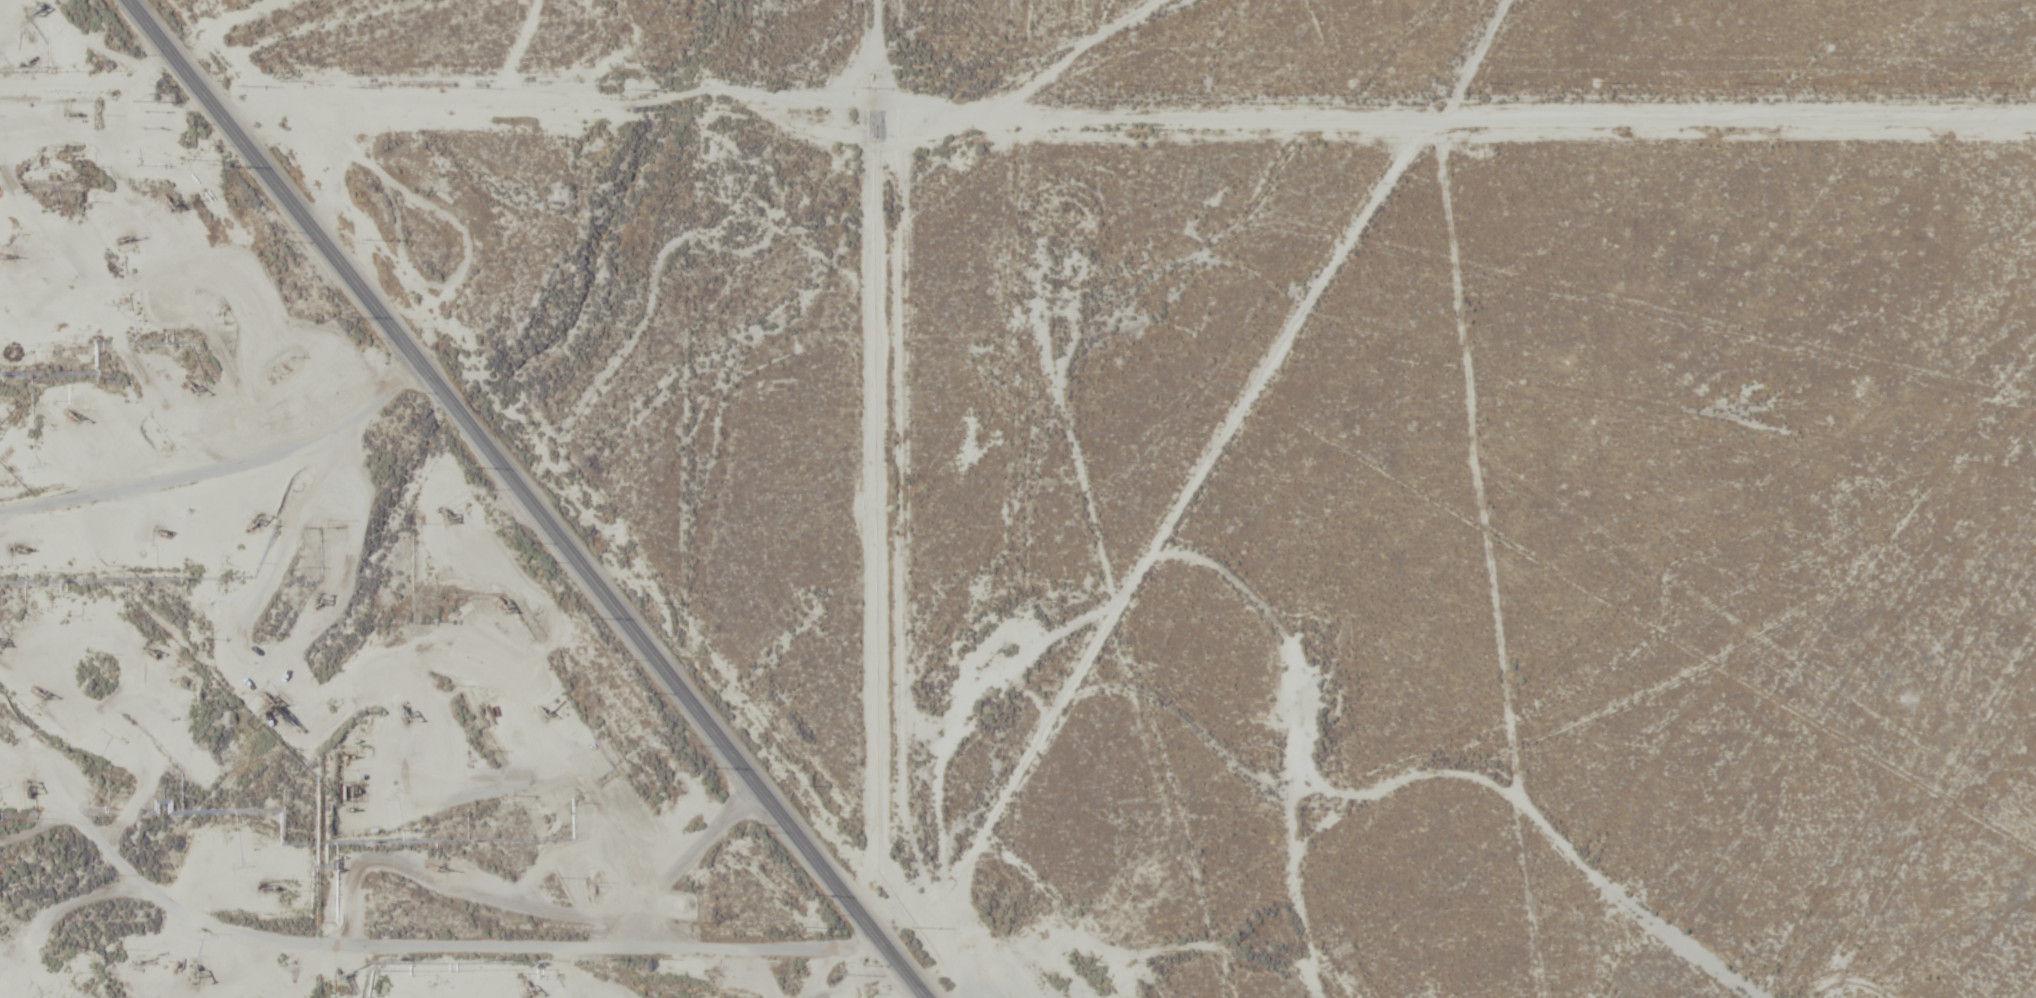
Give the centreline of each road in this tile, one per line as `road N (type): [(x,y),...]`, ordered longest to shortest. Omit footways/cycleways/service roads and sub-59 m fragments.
road 1 (primary): [(920,997),(122,0)]
road 2 (residential): [(882,0),(879,997)]
road 3 (residential): [(0,514),(185,481),(282,454),(423,375)]

